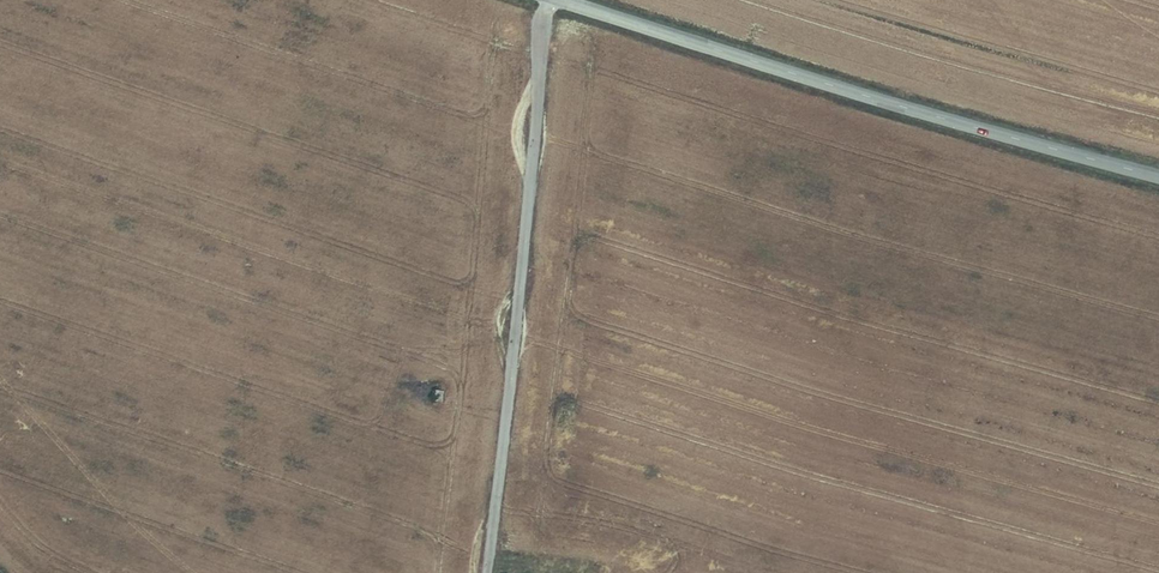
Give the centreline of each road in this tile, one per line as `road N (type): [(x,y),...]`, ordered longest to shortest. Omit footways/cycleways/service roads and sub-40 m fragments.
road 1 (tertiary): [(1158,176),(553,0)]
road 2 (unclassified): [(485,572),(551,0)]

